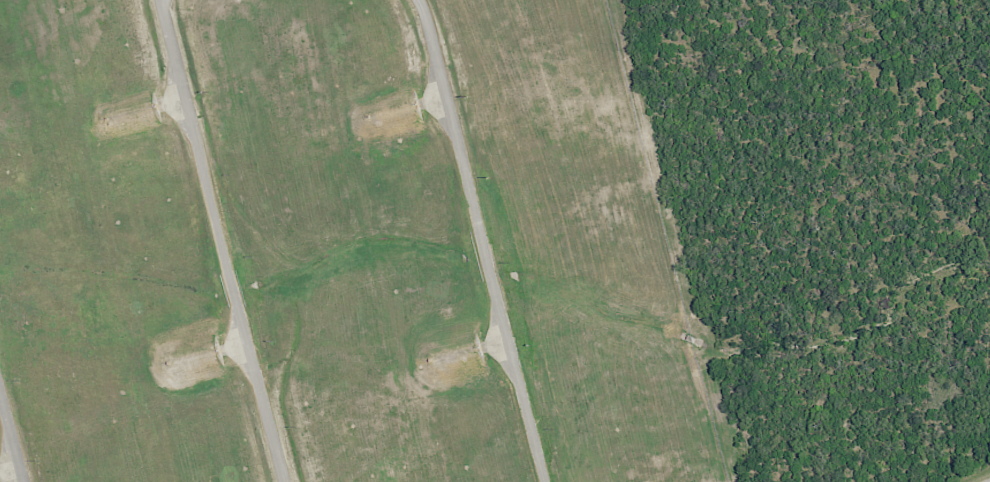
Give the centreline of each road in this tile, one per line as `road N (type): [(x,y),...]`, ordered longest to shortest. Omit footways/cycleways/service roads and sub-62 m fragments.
road 1 (residential): [(546,481),(420,0)]
road 2 (residential): [(160,0),(284,481)]

